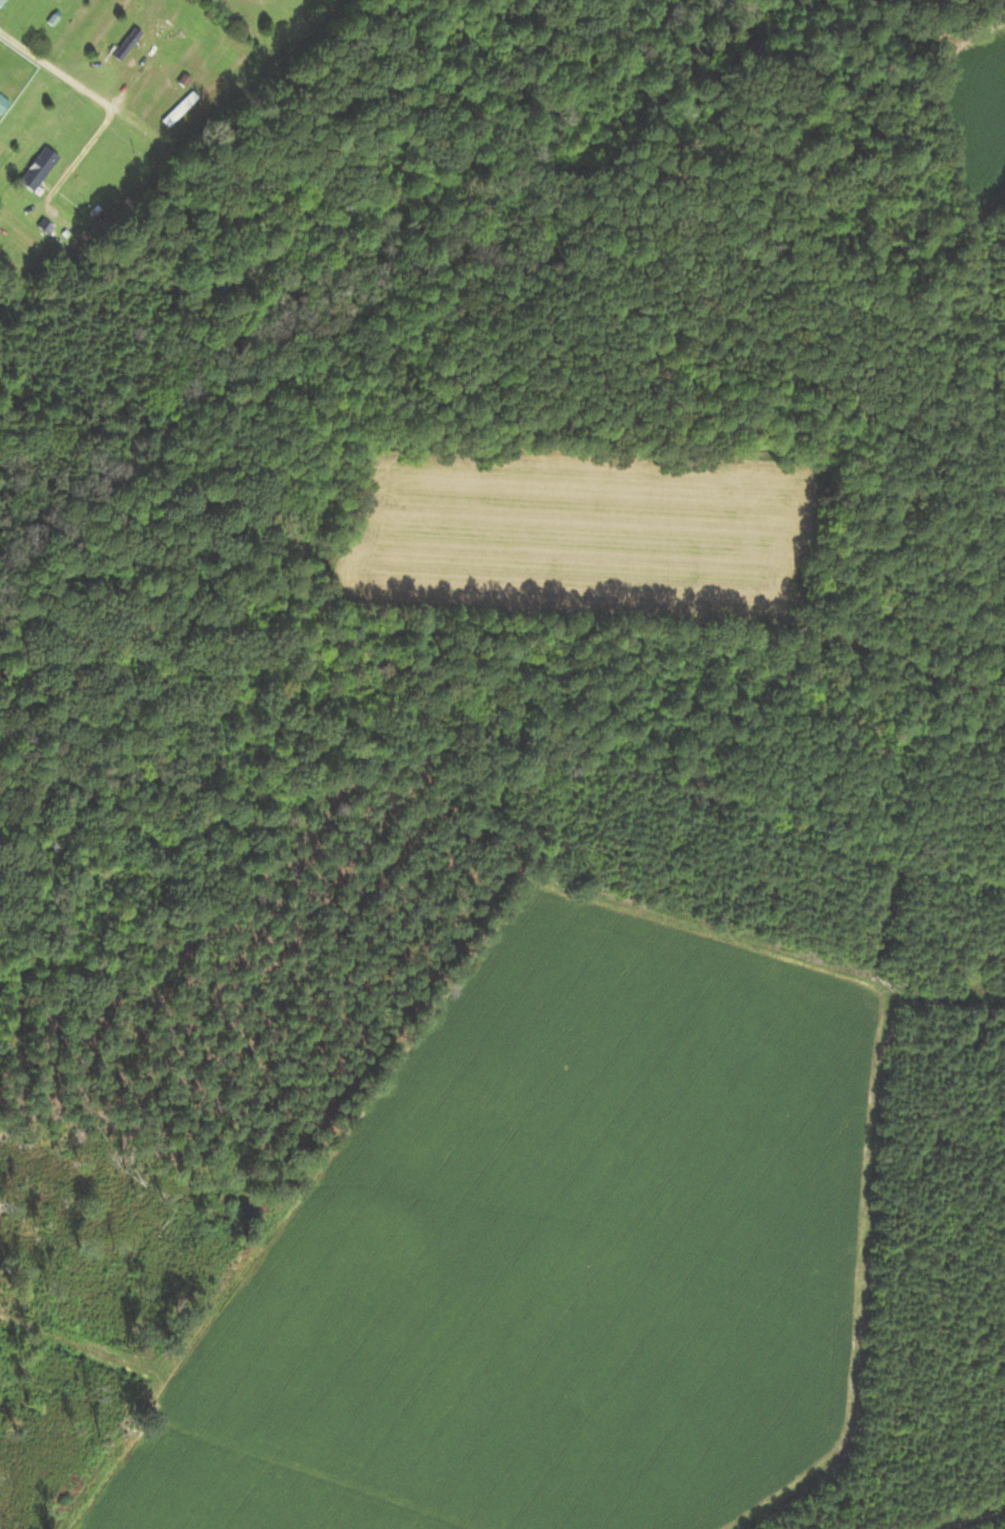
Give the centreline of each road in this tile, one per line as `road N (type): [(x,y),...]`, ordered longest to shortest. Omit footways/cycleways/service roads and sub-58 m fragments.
road 1 (residential): [(1004,688),(871,666),(692,587)]
road 2 (residential): [(224,1428),(0,1362)]

